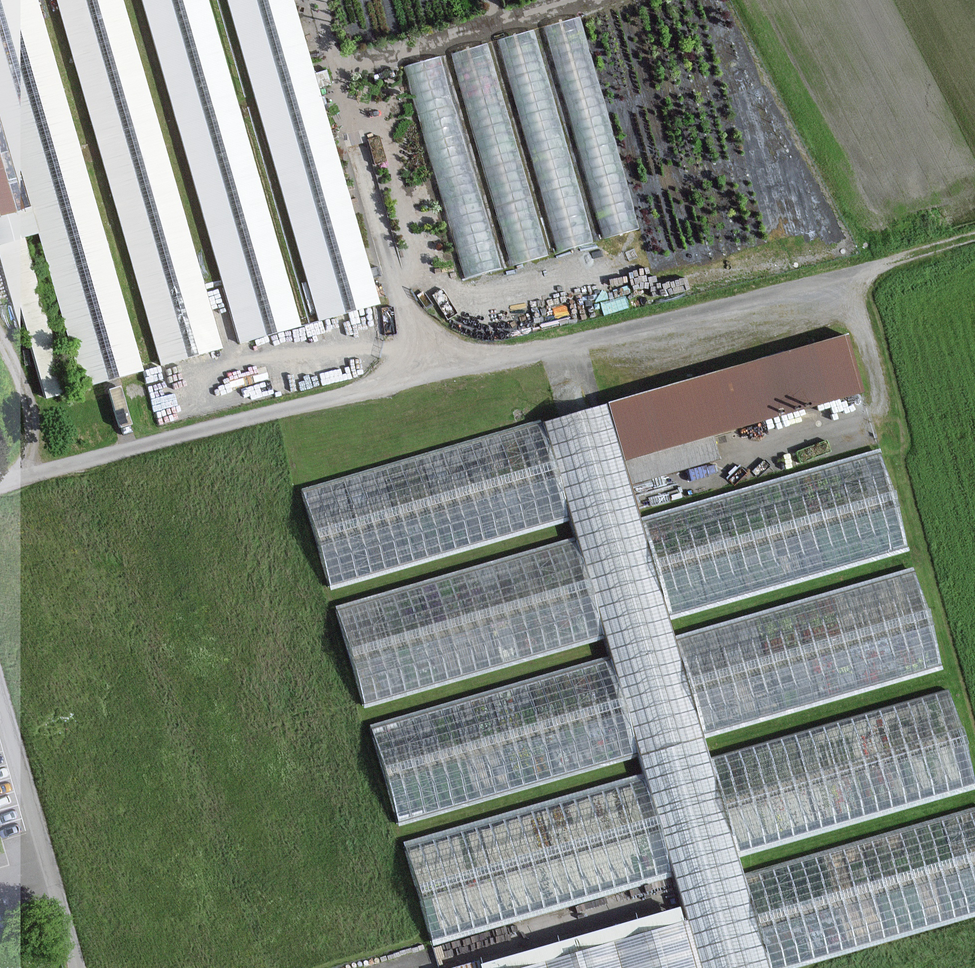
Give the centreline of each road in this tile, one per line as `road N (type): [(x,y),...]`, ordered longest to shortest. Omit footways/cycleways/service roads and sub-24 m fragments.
road 1 (unclassified): [(974,238),(0,483)]
road 2 (unclassified): [(74,967),(0,702)]

